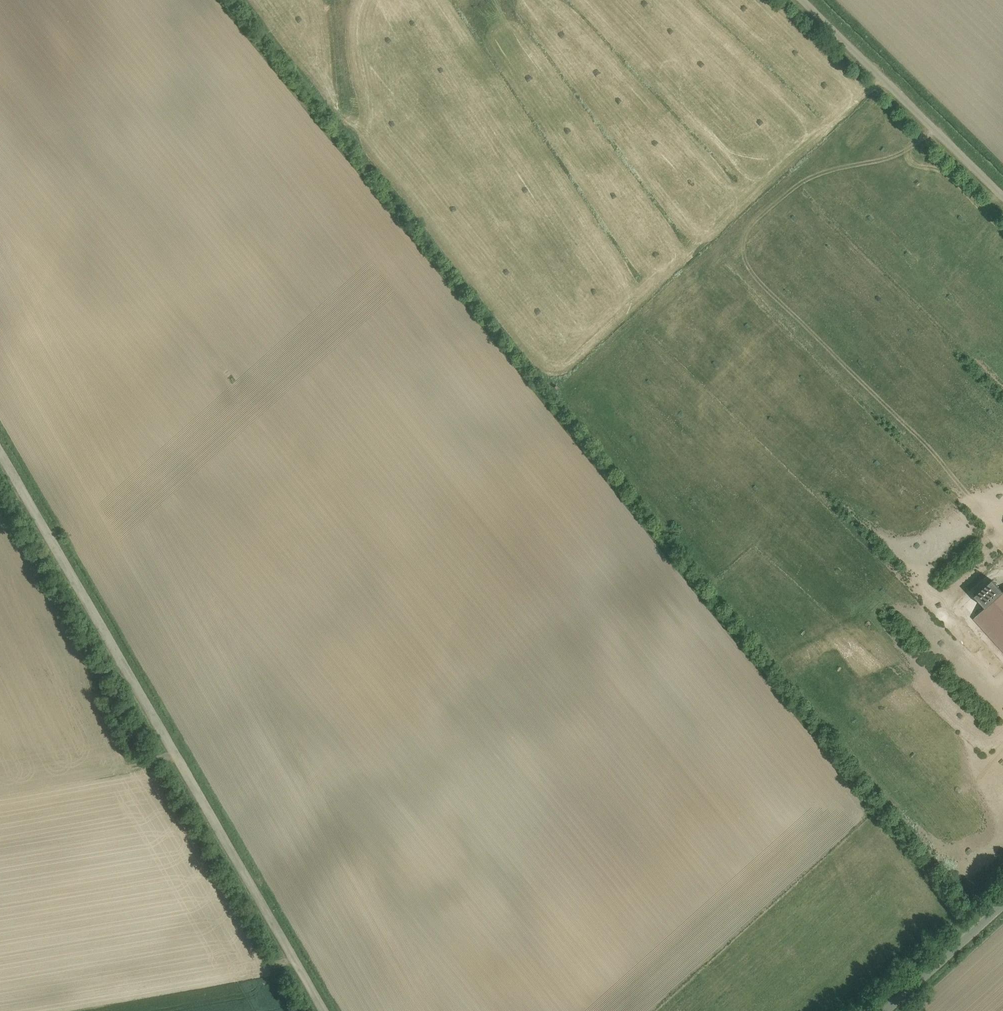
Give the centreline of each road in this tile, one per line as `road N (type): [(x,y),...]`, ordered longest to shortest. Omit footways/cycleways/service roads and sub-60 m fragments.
road 1 (residential): [(1002,193),(805,0)]
road 2 (unclassified): [(881,1010),(1002,899)]

